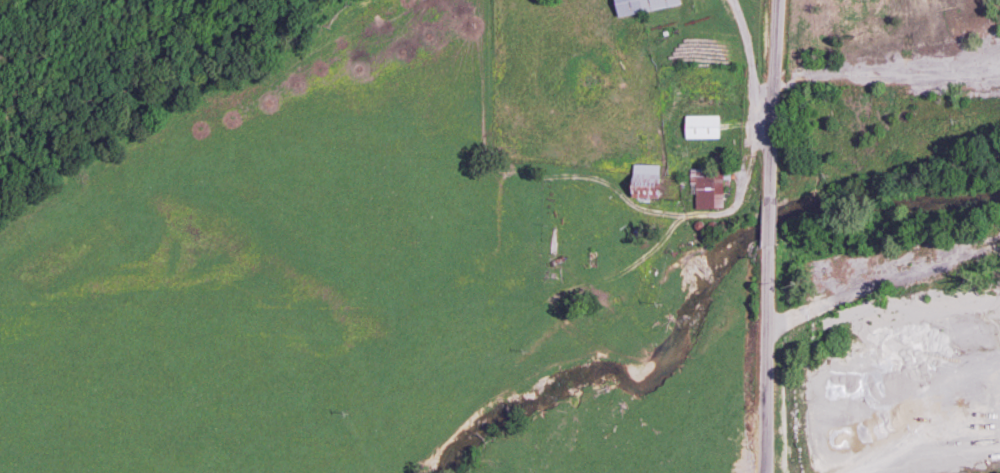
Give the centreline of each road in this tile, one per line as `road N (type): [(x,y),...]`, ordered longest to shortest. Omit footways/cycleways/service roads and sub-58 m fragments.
road 1 (residential): [(769,472),(772,249)]
road 2 (residential): [(773,202),(782,0)]

